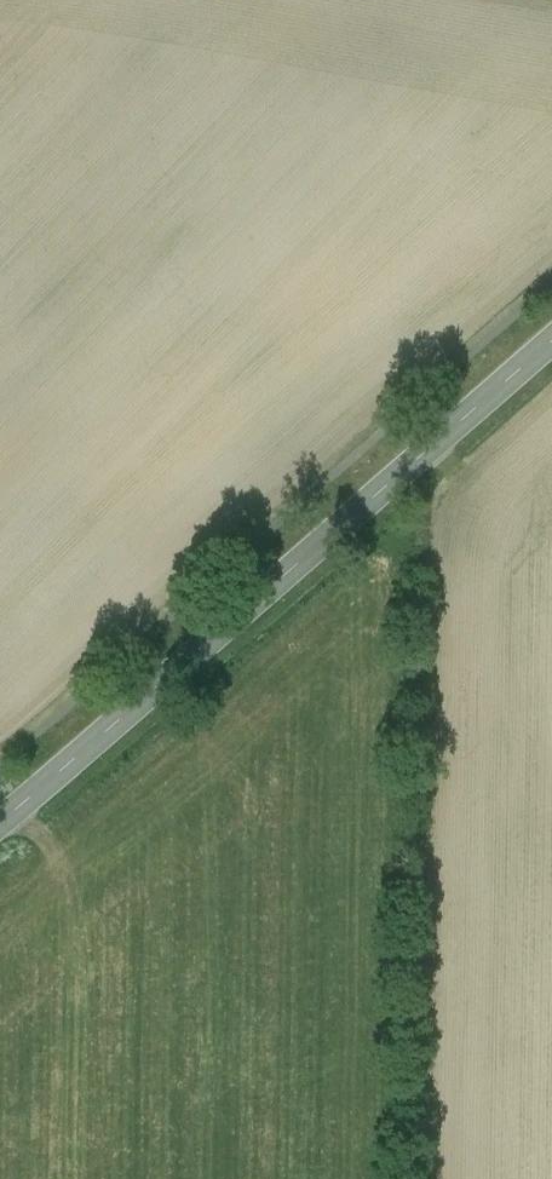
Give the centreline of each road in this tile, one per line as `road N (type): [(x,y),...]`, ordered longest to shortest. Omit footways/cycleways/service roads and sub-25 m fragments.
road 1 (tertiary): [(551,340),(0,821)]

